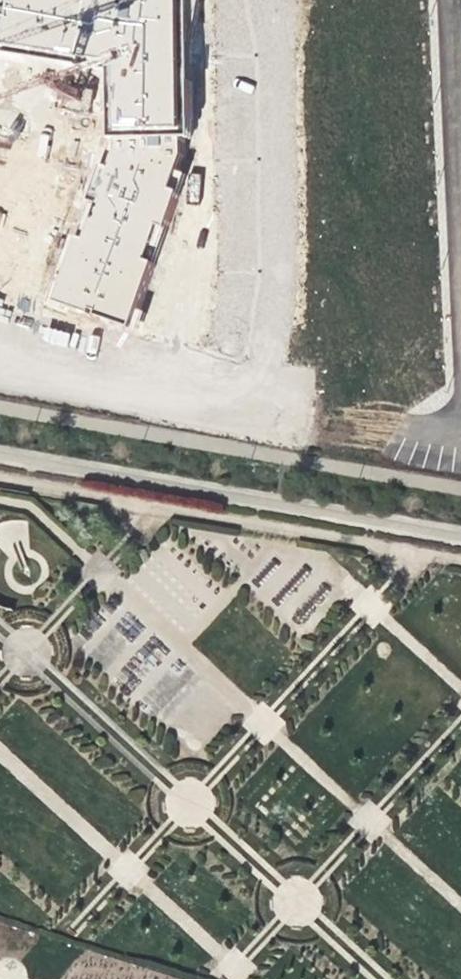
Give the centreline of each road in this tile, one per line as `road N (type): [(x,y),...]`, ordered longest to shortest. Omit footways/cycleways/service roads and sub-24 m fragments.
road 1 (track): [(460,557),(0,477)]
road 2 (residential): [(450,0),(460,241)]

